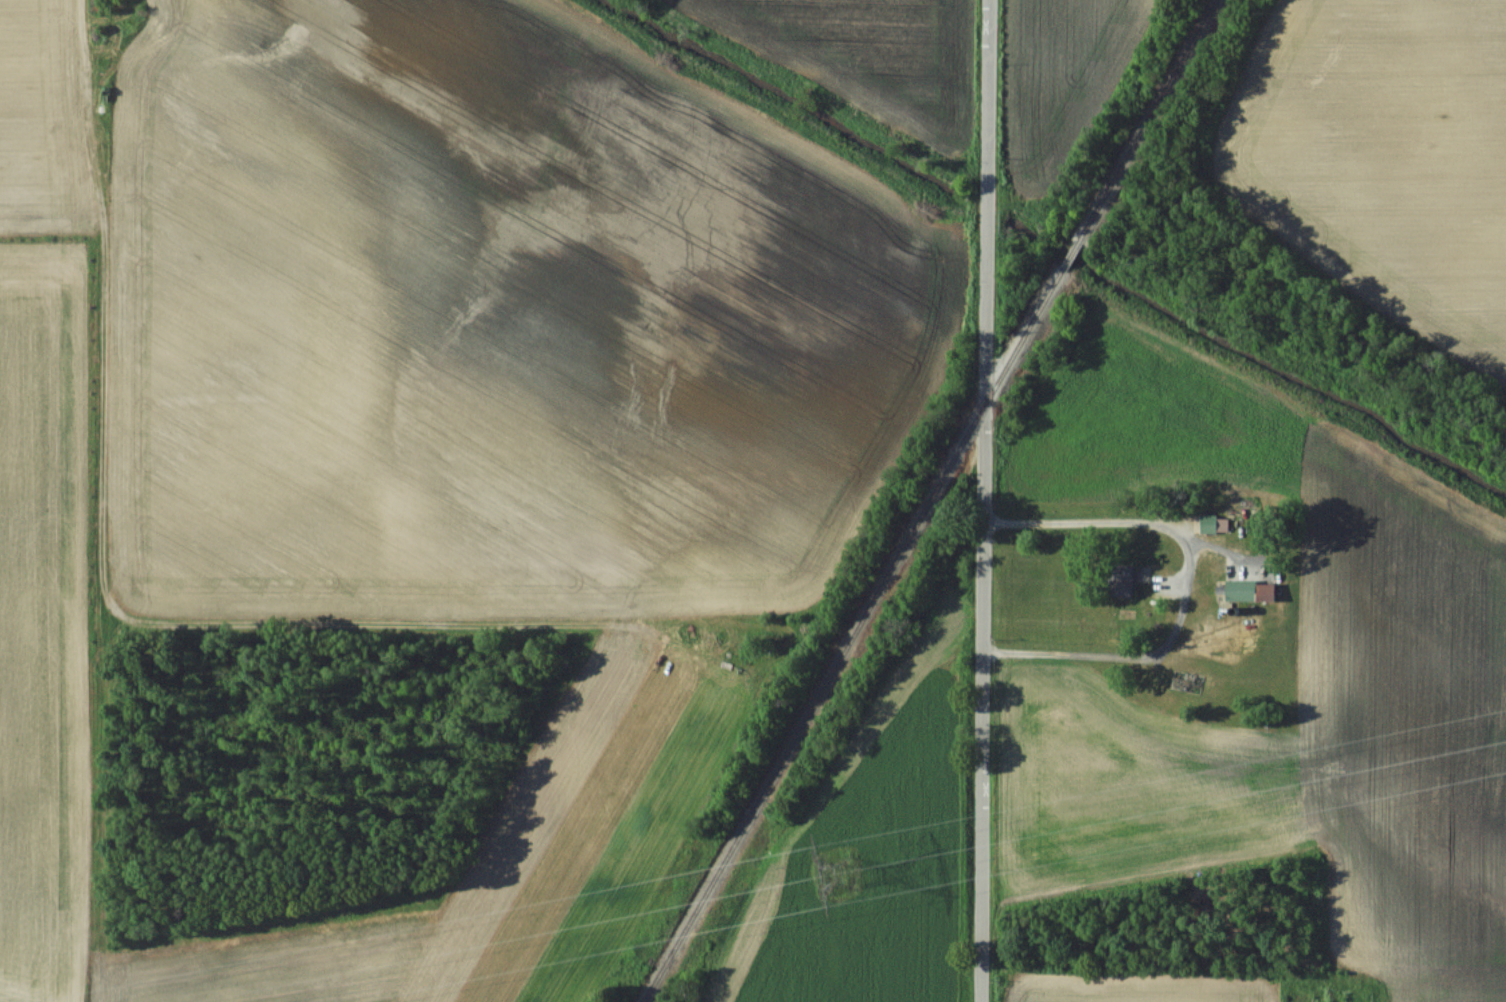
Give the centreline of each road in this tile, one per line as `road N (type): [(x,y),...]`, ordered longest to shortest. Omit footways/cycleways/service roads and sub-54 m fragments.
road 1 (residential): [(979,1001),(982,0)]

